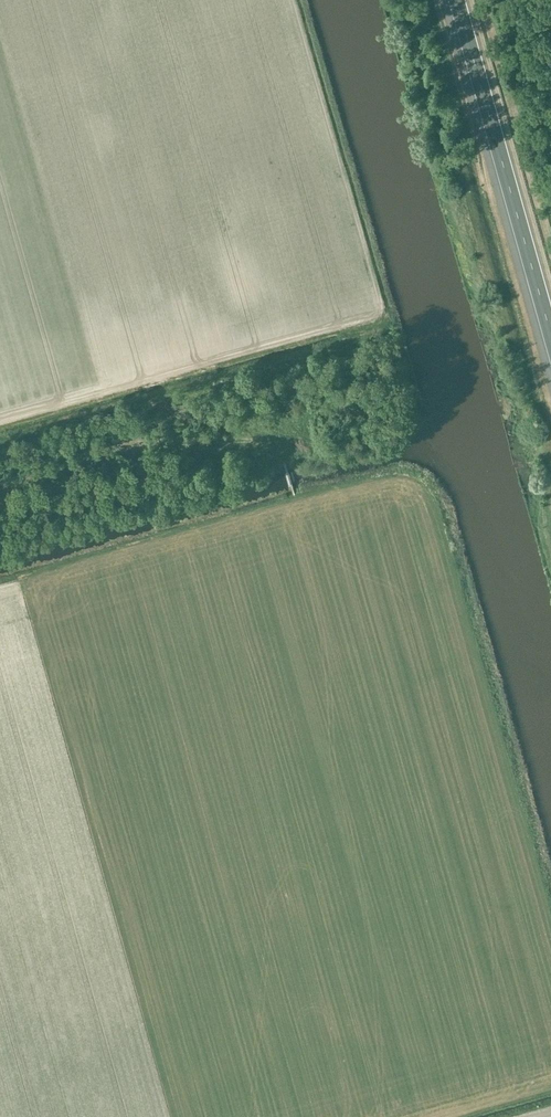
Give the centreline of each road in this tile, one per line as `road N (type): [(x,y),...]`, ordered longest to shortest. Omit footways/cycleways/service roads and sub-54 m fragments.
road 1 (motorway): [(457,0),(550,333)]
road 2 (track): [(0,488),(148,440),(278,438)]

